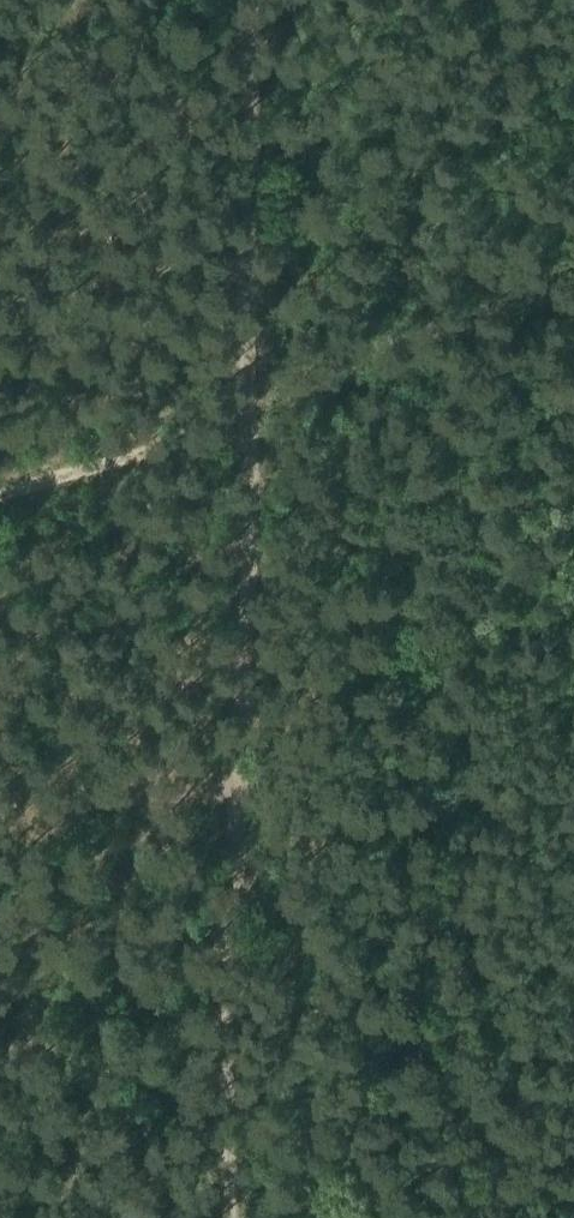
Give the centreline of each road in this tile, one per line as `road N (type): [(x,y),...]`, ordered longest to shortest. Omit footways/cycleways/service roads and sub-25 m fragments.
road 1 (track): [(250,0),(237,1217)]
road 2 (track): [(0,496),(249,425)]
road 3 (track): [(0,795),(242,787)]

